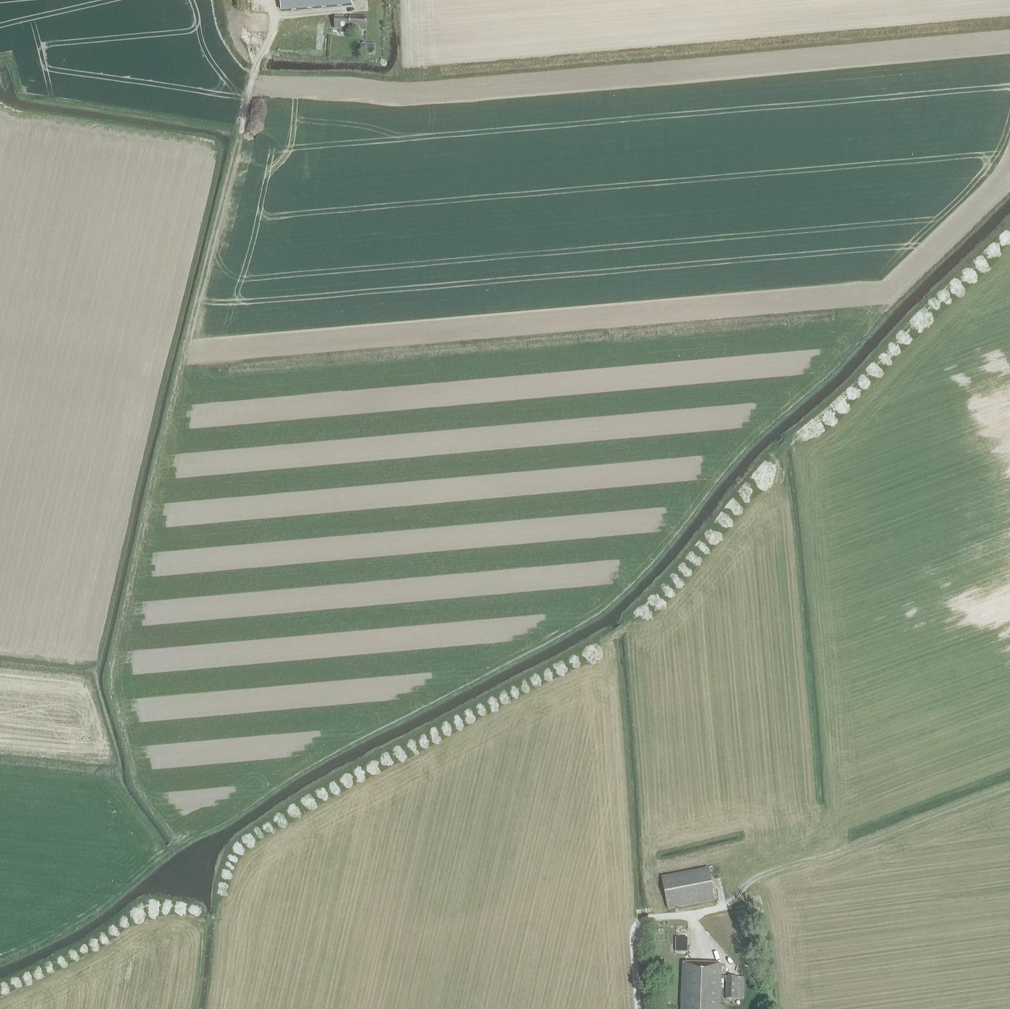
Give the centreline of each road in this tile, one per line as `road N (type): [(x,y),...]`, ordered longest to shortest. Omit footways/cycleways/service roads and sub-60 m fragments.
road 1 (track): [(639,1008),(636,929),(654,917),(688,917)]

